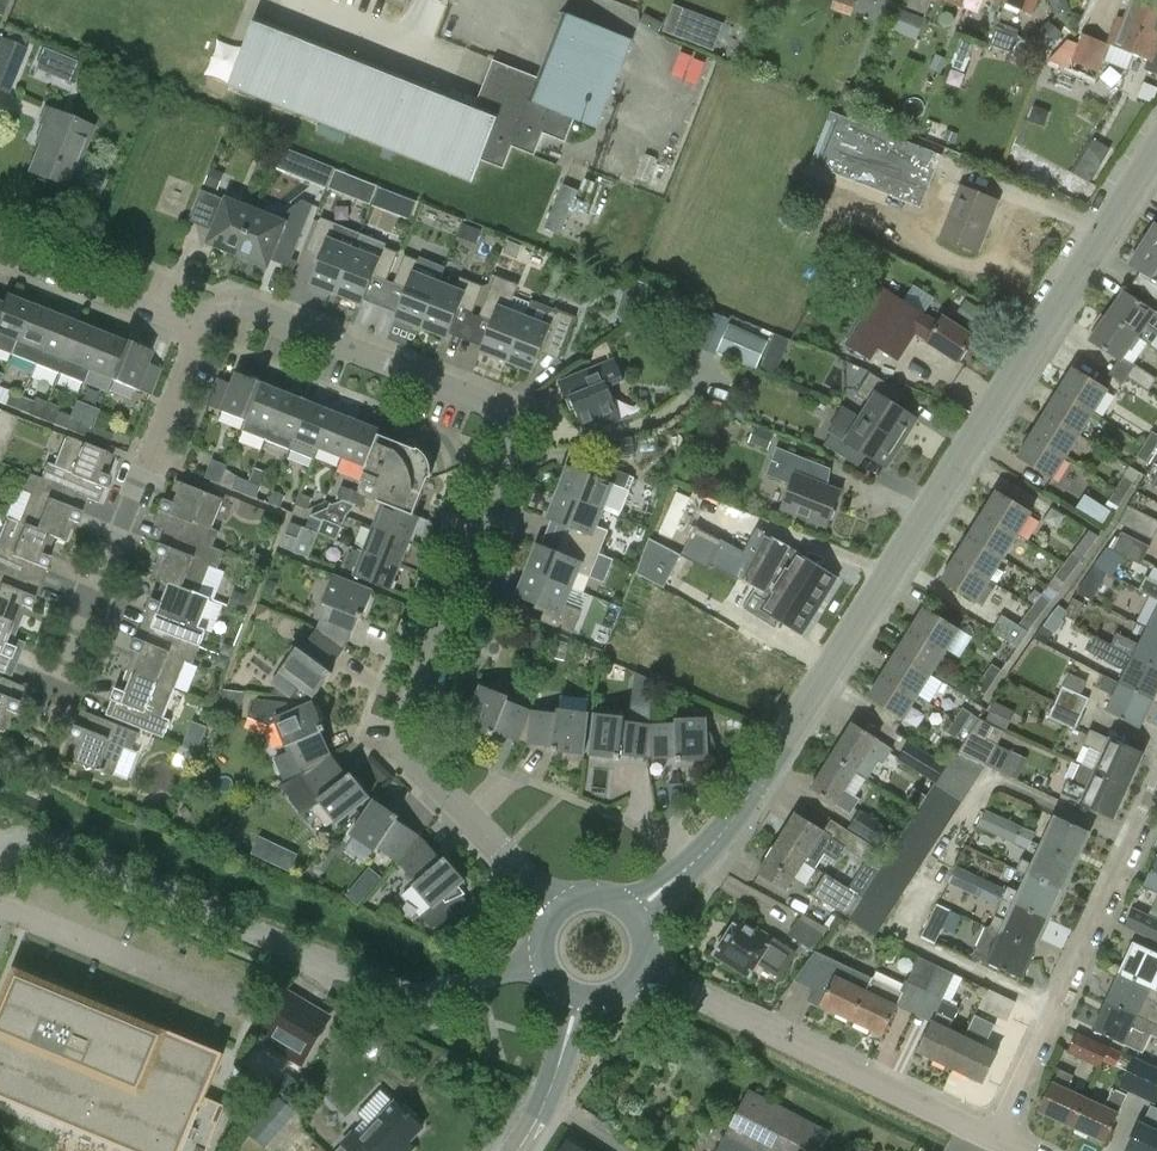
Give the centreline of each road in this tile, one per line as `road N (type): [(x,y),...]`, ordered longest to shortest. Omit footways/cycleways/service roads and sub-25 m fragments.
road 1 (unclassified): [(633,915),(710,849),(752,788),(1156,151)]
road 2 (residential): [(560,912),(401,748),(505,488),(513,443),(503,419),(471,396),(239,310),(201,335)]
road 3 (residential): [(548,960),(432,993),(405,992),(28,838),(0,855)]
road 4 (residential): [(994,1139),(640,967)]
road 5 (residential): [(201,335),(60,694)]
road 6 (residential): [(1156,798),(994,1139)]
road 7 (residential): [(201,335),(0,258)]
road 8 (unclassified): [(518,1150),(545,1103),(583,994)]

